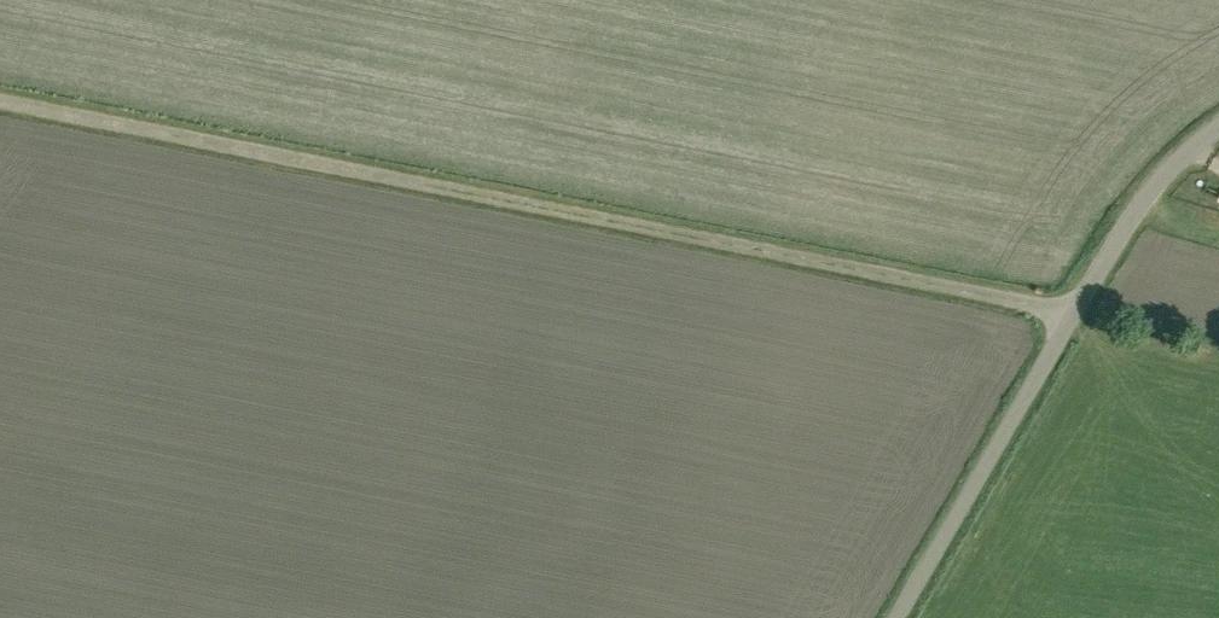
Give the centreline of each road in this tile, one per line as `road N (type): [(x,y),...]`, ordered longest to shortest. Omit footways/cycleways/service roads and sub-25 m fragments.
road 1 (unclassified): [(892,617),(1126,223),(1218,122)]

